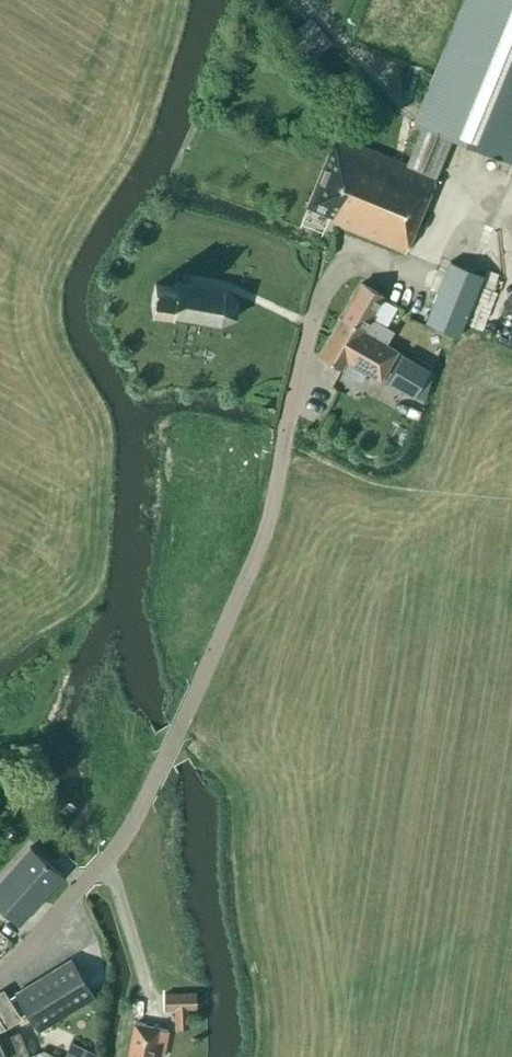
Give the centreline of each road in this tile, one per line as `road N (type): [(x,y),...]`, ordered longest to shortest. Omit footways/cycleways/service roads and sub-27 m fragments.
road 1 (unclassified): [(0,973),(104,863),(164,770),(257,558),(314,328)]

